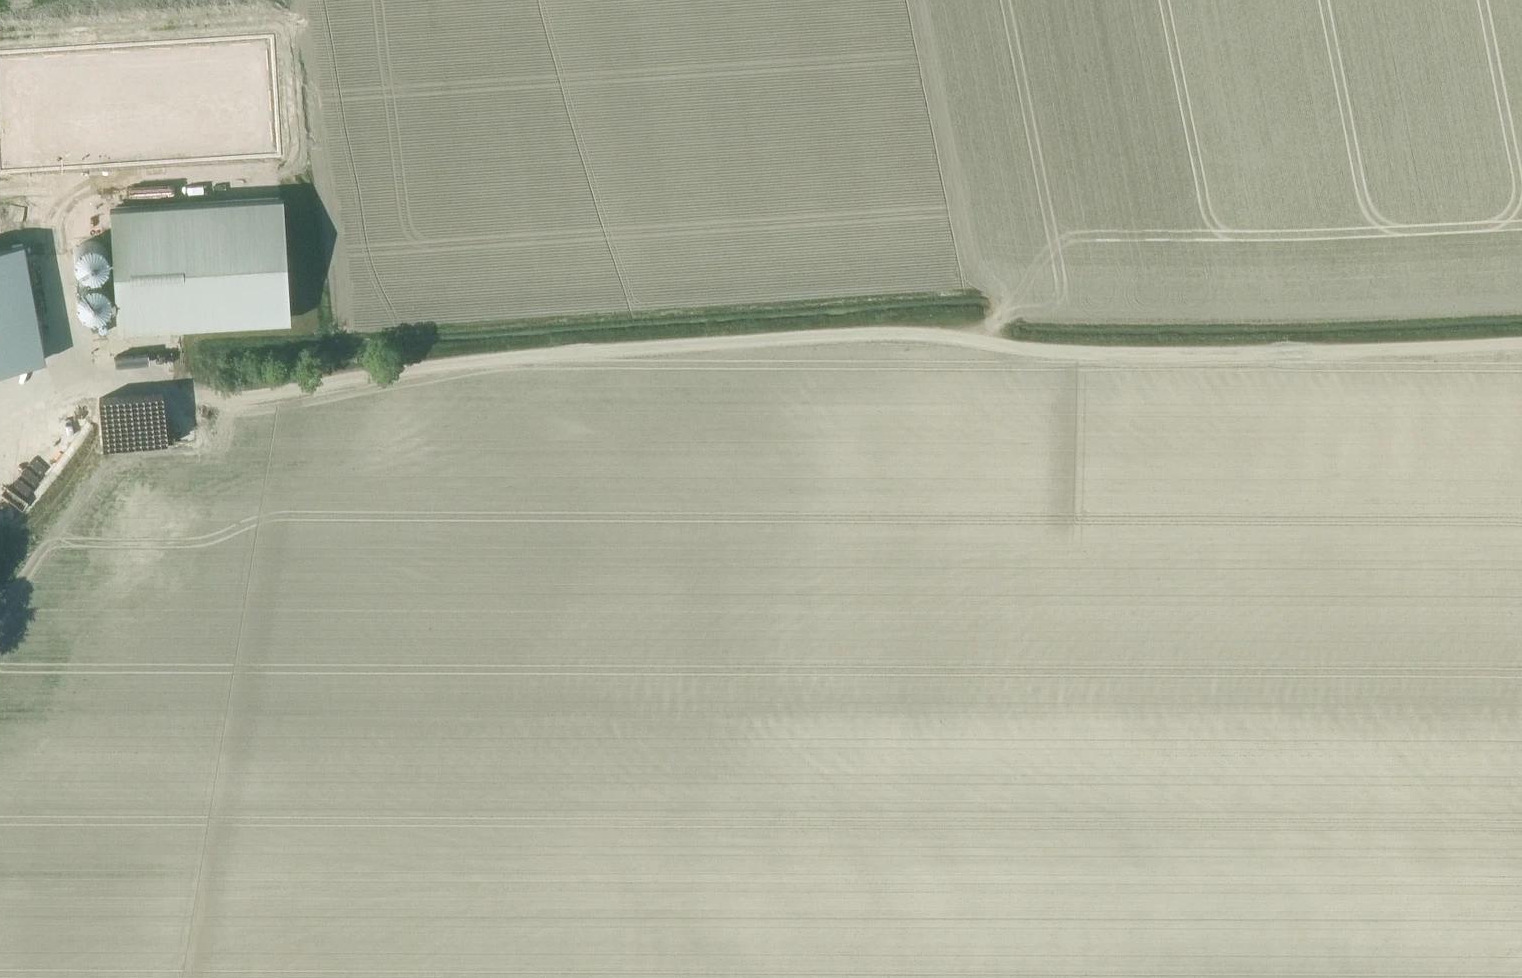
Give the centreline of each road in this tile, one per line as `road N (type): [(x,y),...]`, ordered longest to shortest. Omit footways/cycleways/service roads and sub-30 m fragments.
road 1 (track): [(1521,344),(1041,351),(865,333),(454,363),(269,395),(181,396)]

